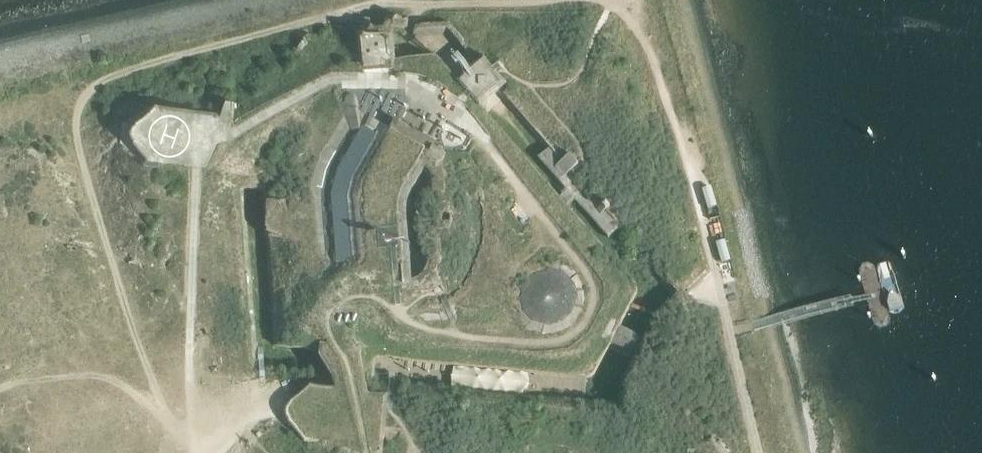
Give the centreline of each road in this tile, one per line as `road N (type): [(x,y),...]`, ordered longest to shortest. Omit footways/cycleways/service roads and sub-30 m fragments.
road 1 (track): [(189,444),(120,288),(83,166),(73,127),(85,90),(377,5),(568,0)]
road 2 (track): [(597,0),(633,18),(656,64),(759,452)]

